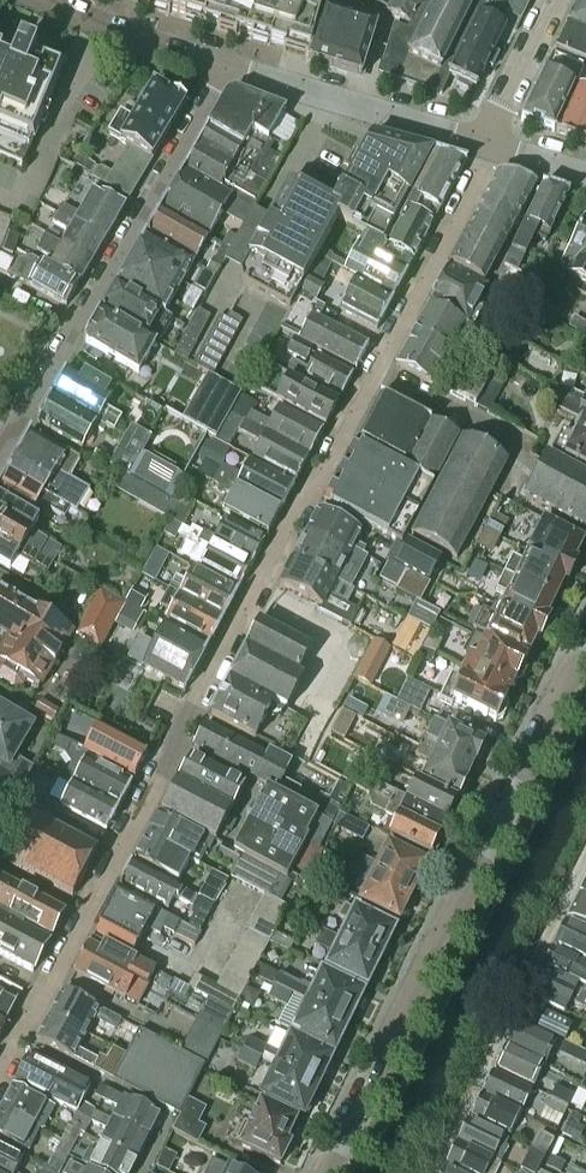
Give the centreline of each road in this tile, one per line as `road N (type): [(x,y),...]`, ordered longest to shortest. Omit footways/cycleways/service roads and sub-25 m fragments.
road 1 (residential): [(0,1081),(490,152)]
road 2 (residential): [(320,1172),(585,622)]
road 3 (residential): [(0,446),(224,67)]
road 4 (residential): [(432,1172),(585,851)]
road 5 (tertiary): [(490,152),(224,67)]
road 6 (tertiary): [(224,67),(54,0)]
road 7 (residential): [(490,152),(559,0)]

